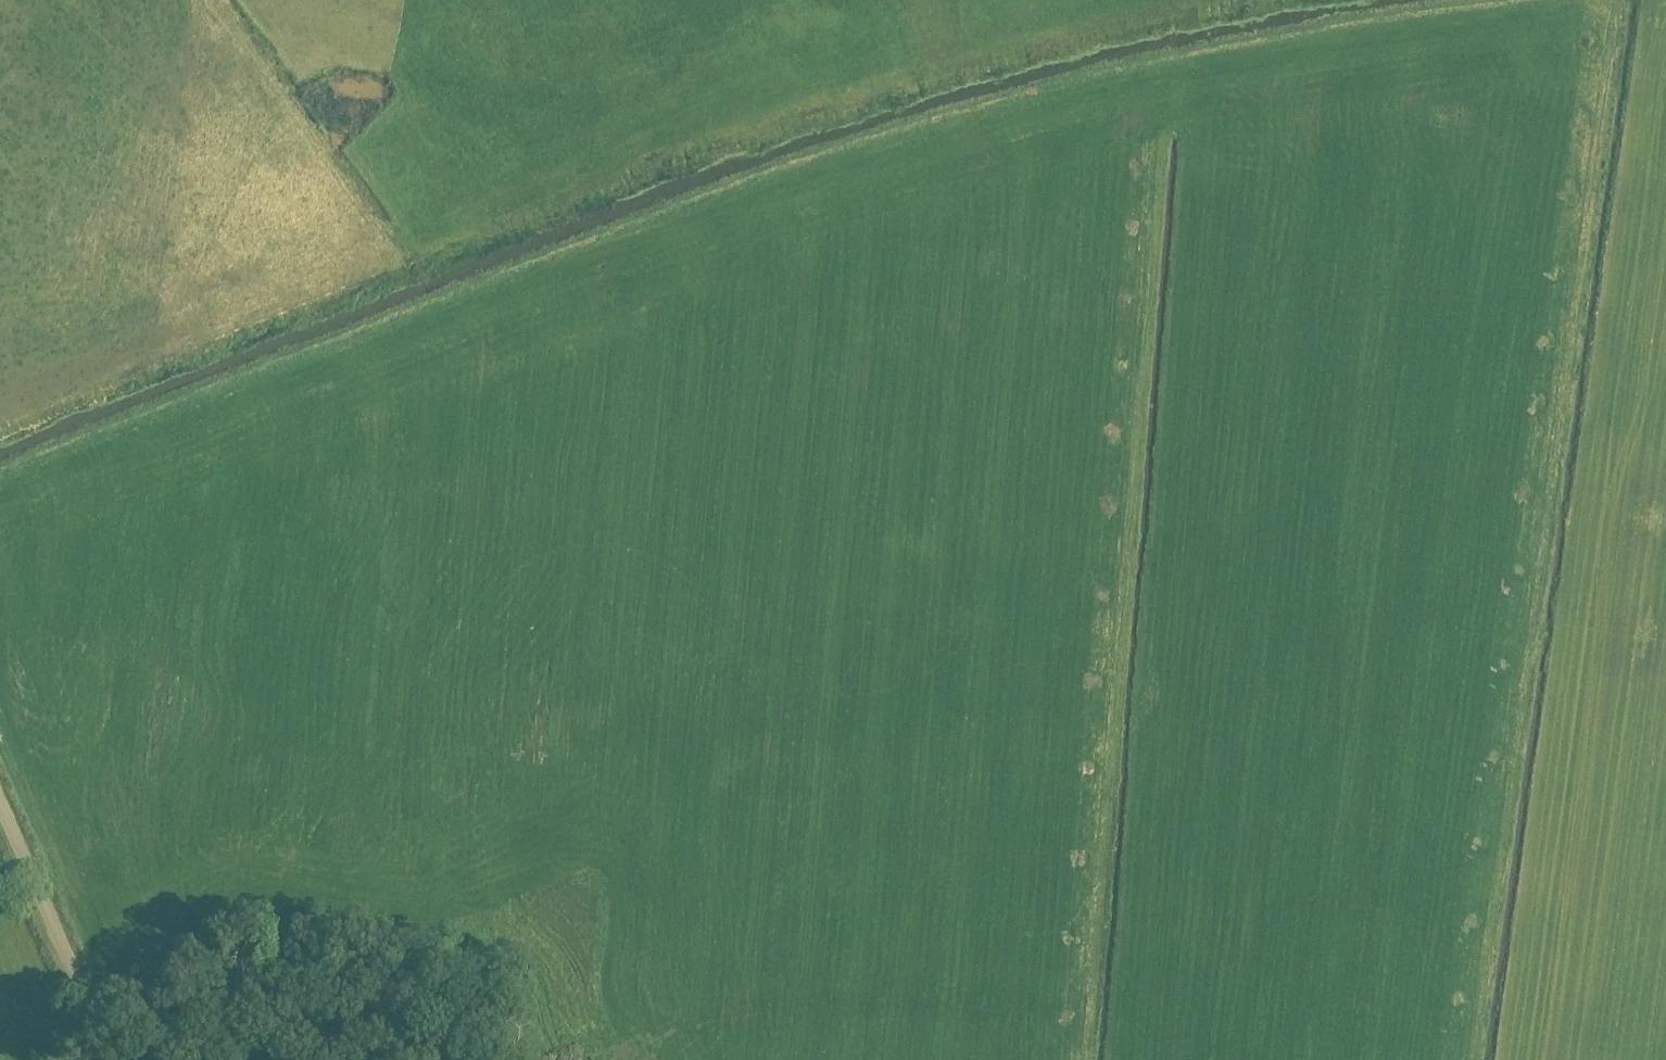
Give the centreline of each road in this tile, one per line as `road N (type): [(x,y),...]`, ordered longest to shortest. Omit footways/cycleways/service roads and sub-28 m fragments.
road 1 (unclassified): [(111,1059),(0,805)]

